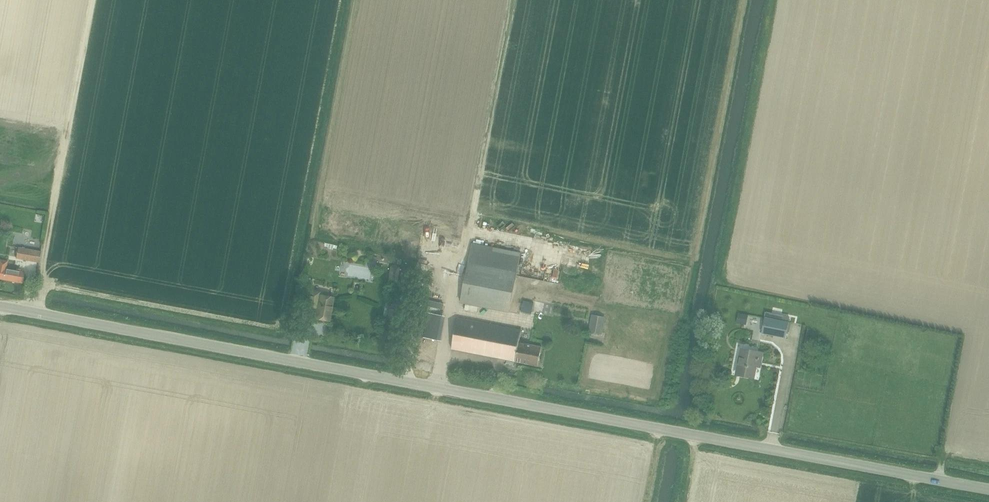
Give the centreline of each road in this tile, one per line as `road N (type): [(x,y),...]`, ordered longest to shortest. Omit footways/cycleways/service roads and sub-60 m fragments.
road 1 (unclassified): [(988,489),(0,306)]
road 2 (track): [(36,312),(94,0)]
road 3 (track): [(454,311),(513,0)]

